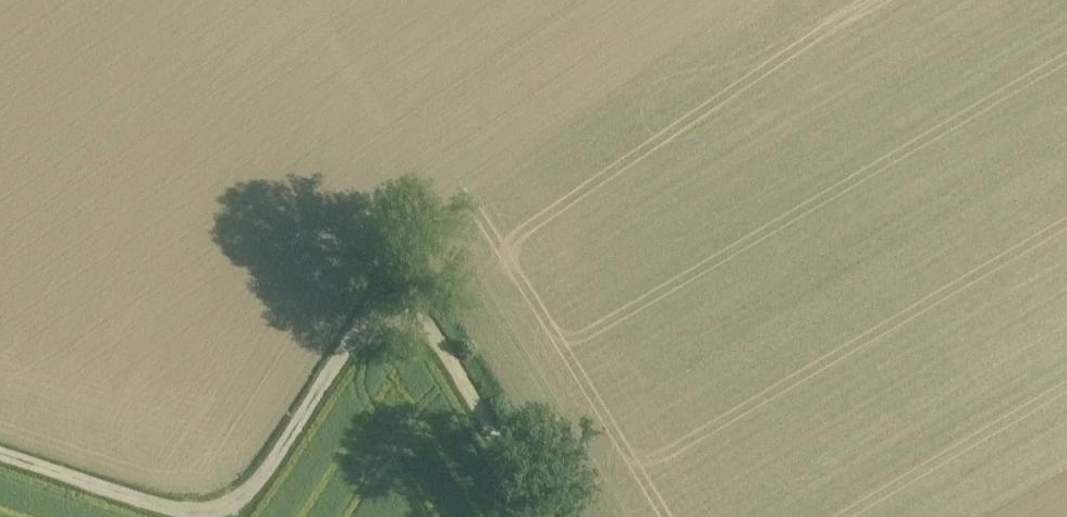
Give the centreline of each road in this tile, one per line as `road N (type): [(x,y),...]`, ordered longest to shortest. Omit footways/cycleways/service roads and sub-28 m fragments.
road 1 (unclassified): [(553,516),(420,309),(398,309),(363,329),(287,446),(232,506),(195,512),(162,506),(0,453)]

